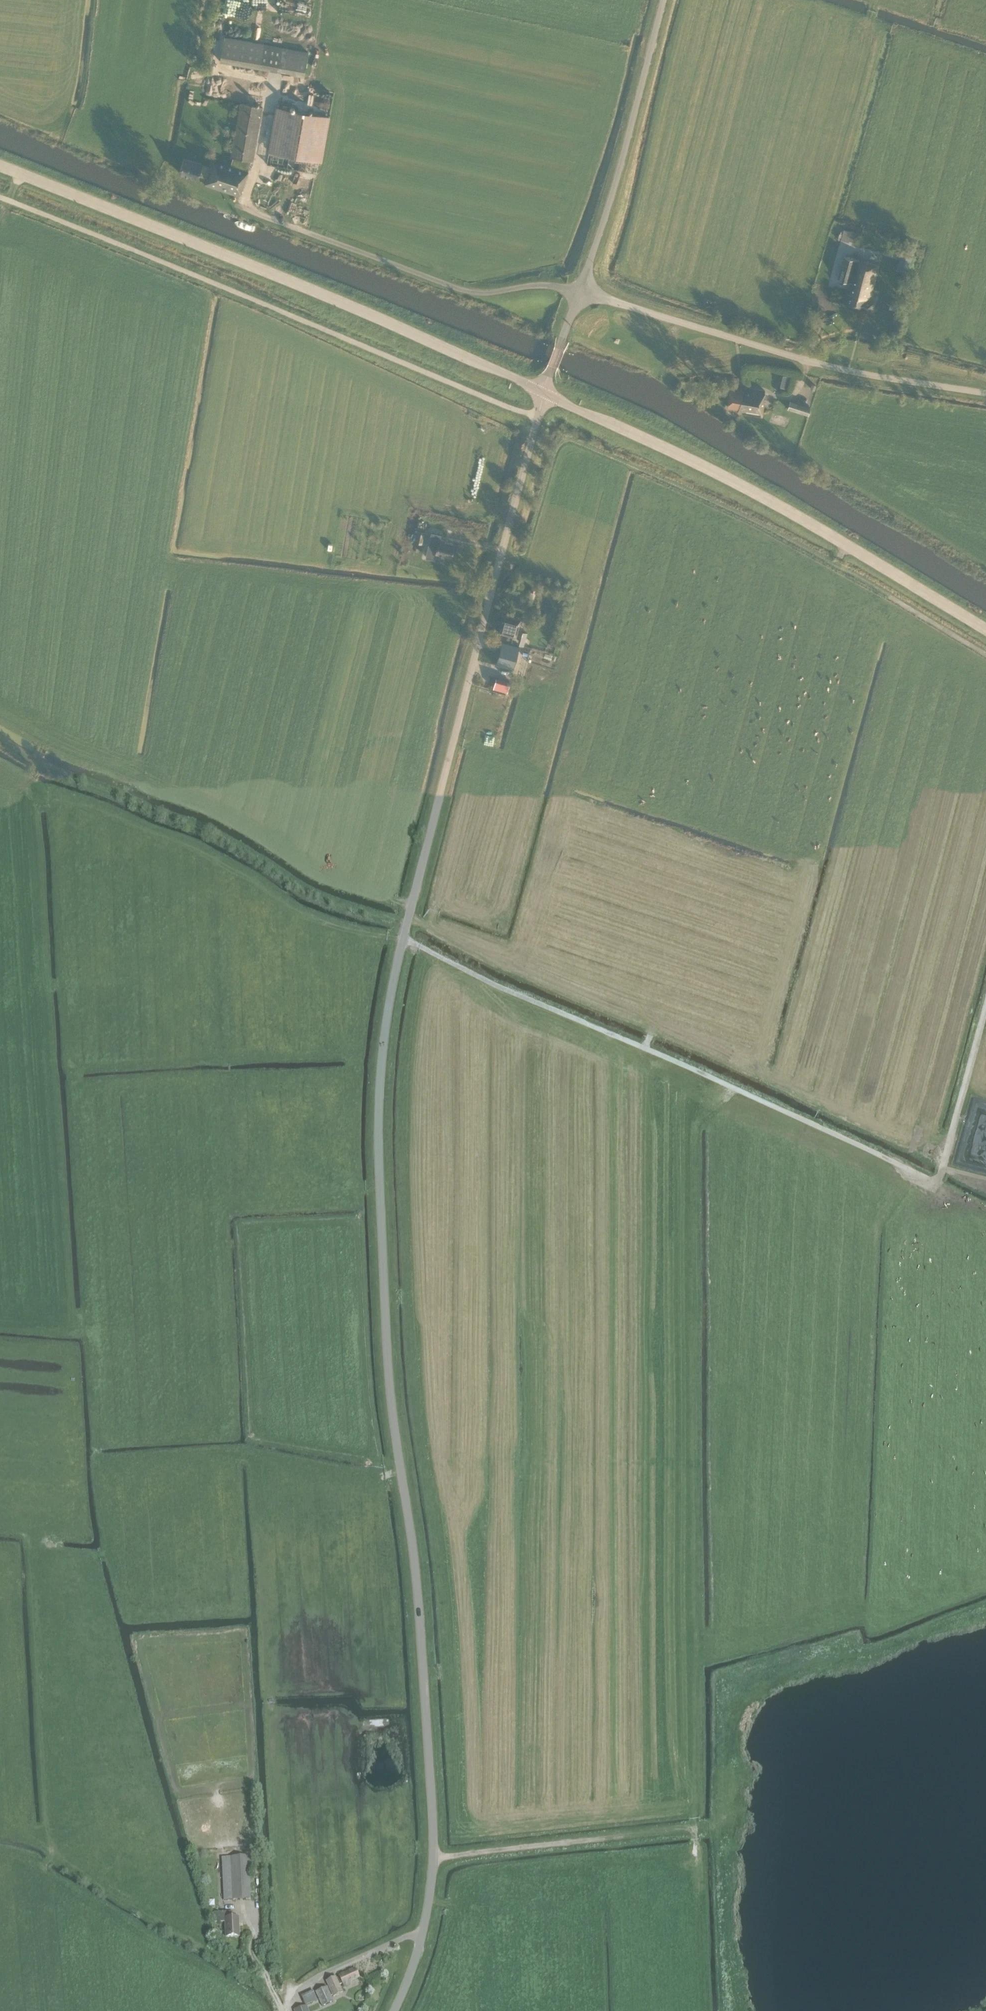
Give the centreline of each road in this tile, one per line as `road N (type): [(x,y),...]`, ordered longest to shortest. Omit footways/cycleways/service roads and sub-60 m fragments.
road 1 (unclassified): [(395,2010),(419,1958),(436,1820),(395,1436),(383,1072),(402,947),(544,392)]
road 2 (secondary): [(544,392),(0,165)]
road 3 (secondary): [(985,629),(723,475),(544,392)]
road 4 (track): [(407,930),(294,886),(227,840),(0,743)]
road 5 (unclassified): [(985,396),(770,352),(580,291)]
road 6 (track): [(435,1861),(711,1827),(722,1822),(729,1800),(731,1761)]
road 7 (unclassified): [(580,291),(668,0)]
road 8 (track): [(282,2010),(269,1988),(51,1853)]

